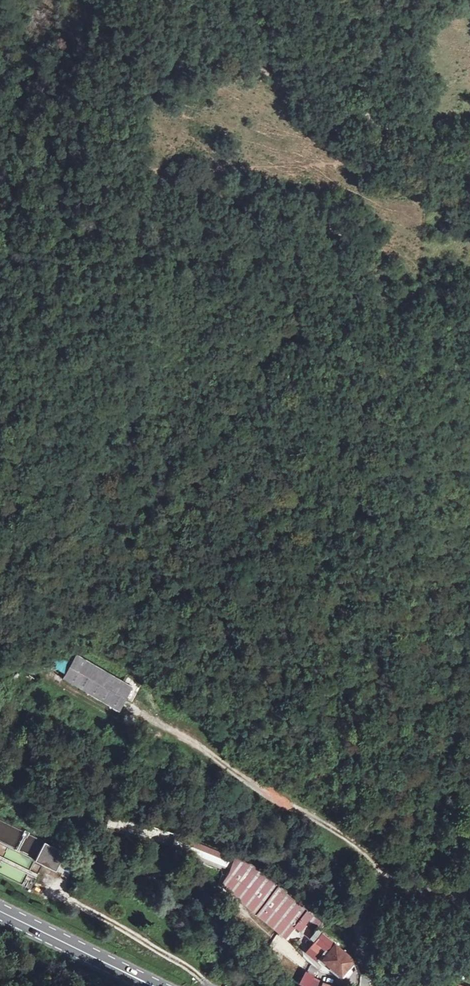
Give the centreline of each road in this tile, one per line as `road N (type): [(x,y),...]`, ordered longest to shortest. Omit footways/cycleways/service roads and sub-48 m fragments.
road 1 (track): [(391,881),(366,852),(145,715)]
road 2 (track): [(186,0),(236,57),(291,90),(360,114)]
road 3 (secondary): [(0,911),(153,985)]

